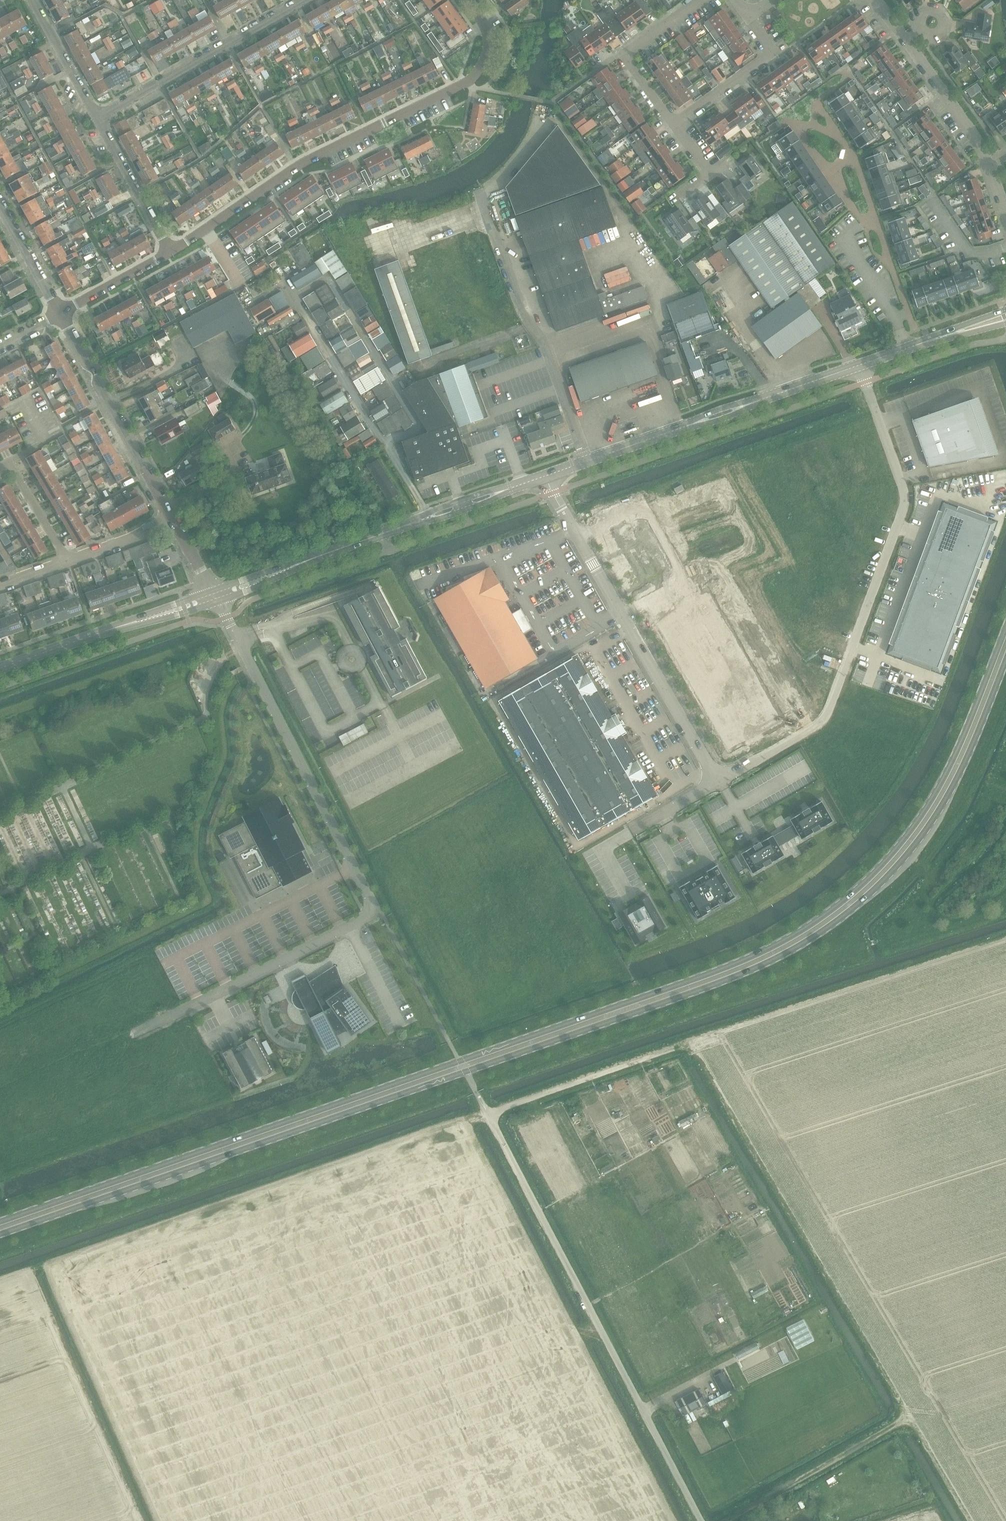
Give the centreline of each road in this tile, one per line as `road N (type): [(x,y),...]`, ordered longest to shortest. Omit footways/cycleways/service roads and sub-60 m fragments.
road 1 (secondary): [(1005,627),(922,815),(863,884),(797,933),(712,973),(0,1220)]
road 2 (secondary): [(0,1234),(710,986),(806,942),(881,883),(929,826),(1005,659)]
road 3 (unclassified): [(164,1018),(370,911),(218,602)]
road 4 (unclassified): [(716,782),(828,714),(901,517),(902,487),(859,366)]
road 5 (unclassified): [(702,1520),(484,1107)]
road 6 (residential): [(171,252),(306,161),(468,81),(488,42),(466,0)]
road 7 (unclassified): [(716,782),(544,476)]
road 8 (residential): [(0,1156),(198,1084),(164,1018)]
road 9 (residential): [(95,118),(305,0)]
road 10 (residential): [(174,521),(60,313)]
road 11 (track): [(733,1520),(904,1421)]
road 12 (residential): [(674,126),(628,54),(699,0)]
road 13 (residential): [(674,126),(764,58),(749,13)]
road 14 (residential): [(171,252),(95,118)]
road 15 (residential): [(907,41),(989,166)]
road 16 (tertiary): [(544,476),(684,427)]
road 17 (residential): [(95,118),(32,0)]
road 18 (residential): [(60,313),(171,252)]
road 19 (residential): [(60,313),(0,206)]
road 20 (residential): [(66,561),(13,468),(0,466)]

